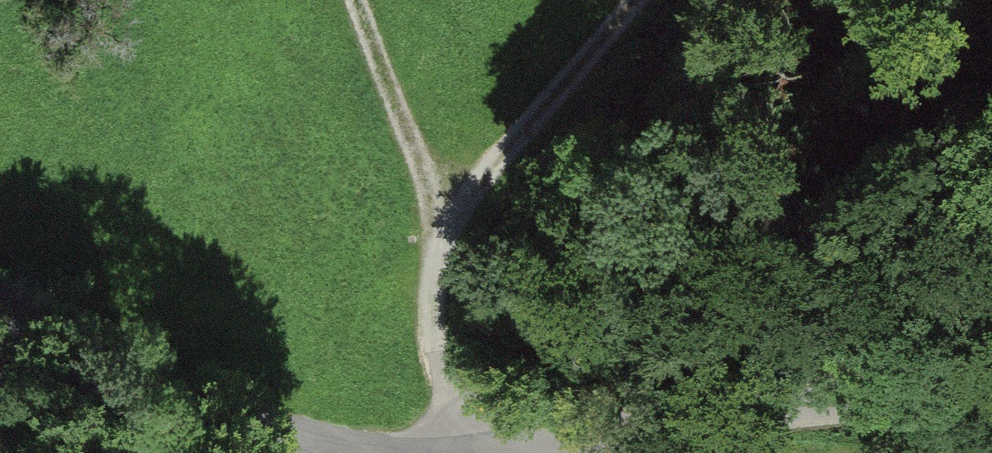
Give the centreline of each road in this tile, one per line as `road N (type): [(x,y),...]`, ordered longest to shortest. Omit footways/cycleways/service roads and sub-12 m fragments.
road 1 (unclassified): [(991,389),(471,452)]
road 2 (track): [(452,452),(432,303),(442,261),(465,210),(637,0)]
road 3 (unclassified): [(413,452),(363,450),(259,423),(162,384),(0,298)]

